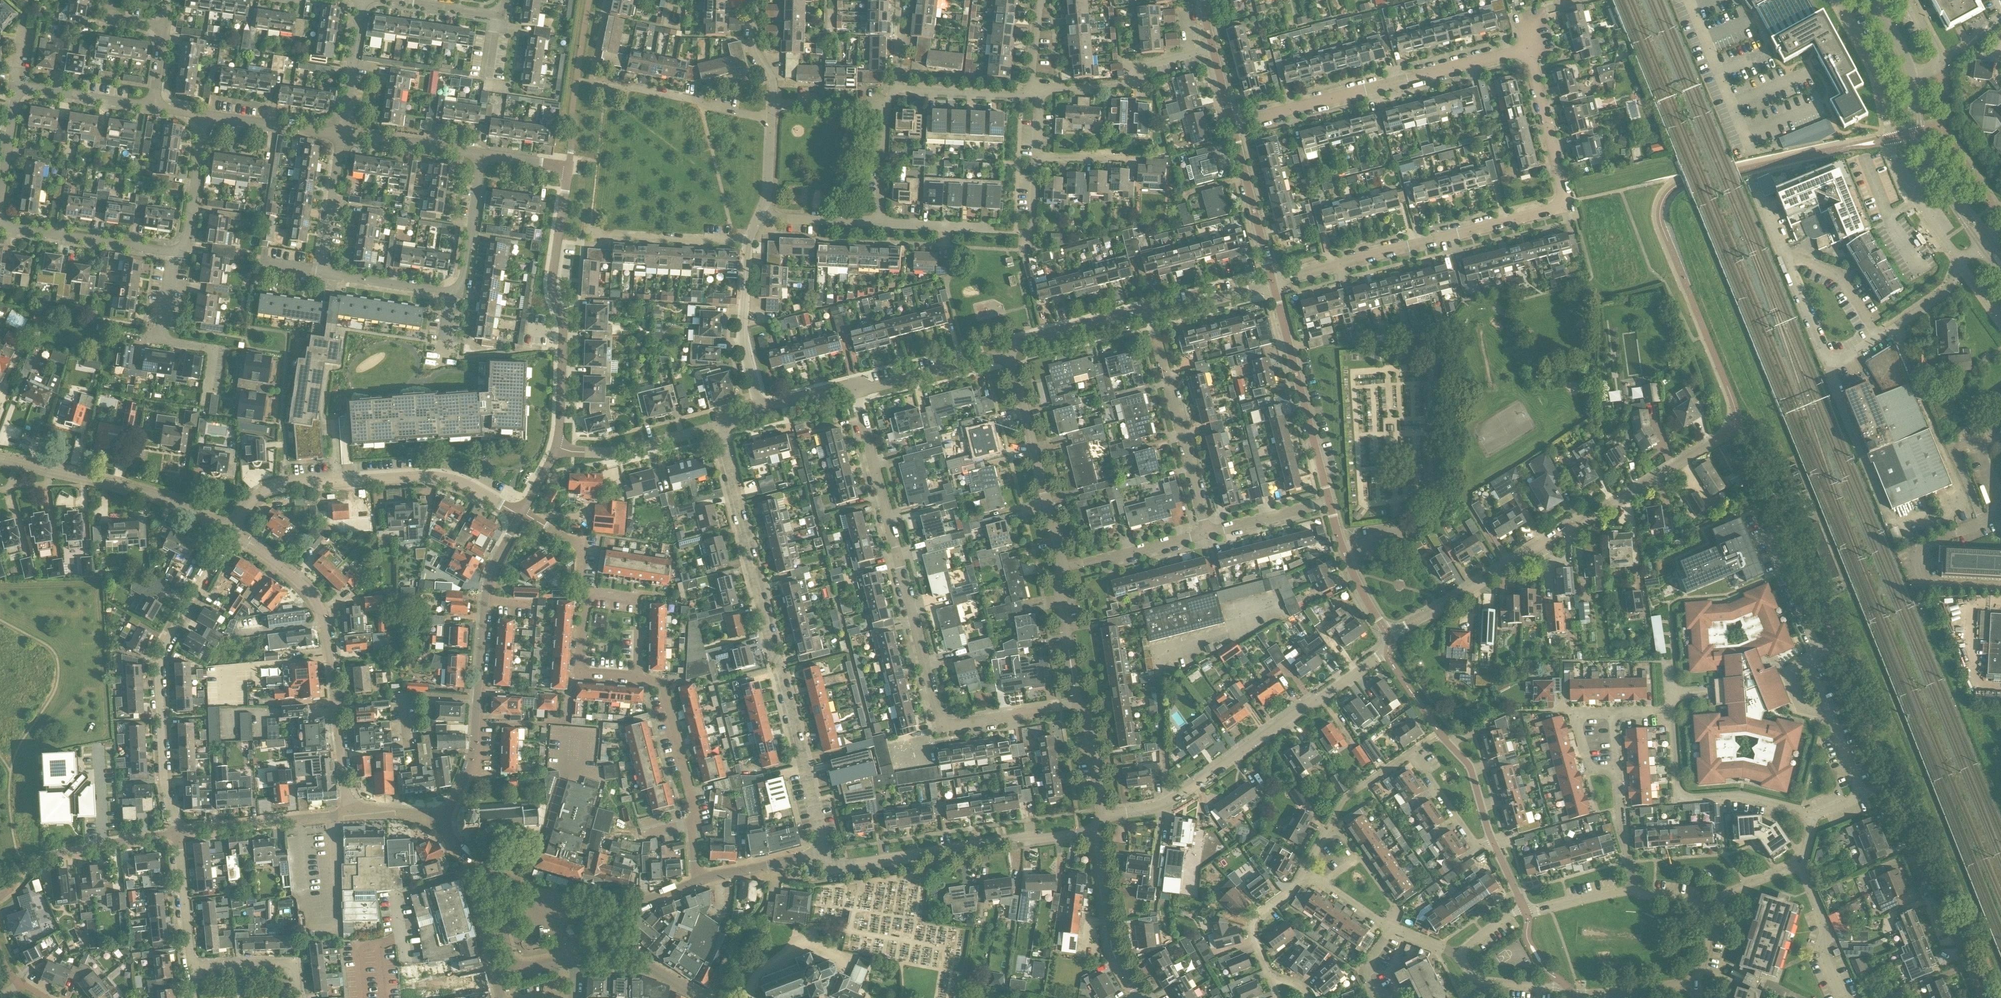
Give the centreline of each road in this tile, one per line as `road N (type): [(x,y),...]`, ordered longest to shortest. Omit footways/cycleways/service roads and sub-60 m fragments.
road 1 (residential): [(697,881),(694,808),(662,684),(579,673),(588,591),(578,589),(580,545),(521,513)]
road 2 (residential): [(1078,704),(941,721),(857,393)]
road 3 (residential): [(1273,283),(1562,201),(1529,48)]
road 4 (residential): [(822,851),(721,429)]
road 5 (residential): [(1388,636),(1719,439)]
road 6 (residential): [(556,449),(562,325),(551,290),(568,167),(481,154)]
road 7 (tertiary): [(1105,817),(1168,802),(1385,653),(1388,636)]
road 8 (residential): [(436,821),(474,745),(489,581),(521,513)]
road 9 (residential): [(1894,783),(1770,485)]
road 10 (residential): [(180,833),(164,787),(158,676),(162,654),(231,532)]
road 11 (residential): [(351,809),(324,614),(291,575),(231,532)]
road 12 (residential): [(231,532),(265,492),(289,485),(433,478),(521,513)]
road 13 (residential): [(1232,123),(1529,48)]
road 14 (residential): [(1961,261),(1900,173),(1877,75),(1838,0)]
road 15 (residential): [(822,851),(841,863),(1097,830)]
road 16 (residential): [(231,532),(172,501),(0,461)]
road 17 (residential): [(1207,533),(1148,308)]
road 18 (residential): [(1982,997),(1894,783)]
road 19 (residential): [(1328,501),(1273,283)]
road 20 (tertiary): [(1062,567),(1010,354)]
road 21 (tertiary): [(1985,243),(1923,151),(1911,77)]
road 22 (residential): [(10,887),(26,864),(54,854),(180,833)]
road 23 (residential): [(772,120),(594,81)]
road 24 (residential): [(0,218),(10,228),(176,252)]
road 25 (tertiary): [(1140,997),(1113,951),(1097,830)]
road 26 (residential): [(180,833),(351,809)]
road 27 (residential): [(514,968),(485,875),(436,821)]
road 28 (residential): [(760,408),(741,335),(748,243)]
road 29 (residential): [(556,449),(616,451),(721,429)]
road 30 (residential): [(1273,283),(1232,123)]
road 31 (residential): [(1786,261),(1826,355),(1844,359),(1878,337)]
road 32 (residential): [(1041,92),(1132,85),(1148,64),(1190,55)]
road 33 (residential): [(857,393),(1010,354)]
road 34 (residential): [(748,243),(592,234)]
road 35 (residential): [(481,154),(461,295),(452,293)]
road 36 (residential): [(1010,354),(1020,340),(1148,308)]
road 37 (residential): [(1062,567),(1207,533)]
road 38 (residential): [(1388,636),(1347,560),(1328,501)]
road 39 (residential): [(176,252),(187,245),(204,117)]
road 40 (residential): [(1844,997),(1823,948),(1828,934),(1798,867)]
road 41 (residential): [(481,154),(342,134)]
road 42 (residential): [(1798,867),(1813,817),(1894,783)]
road 43 (residential): [(342,134),(204,117)]
road 44 (residential): [(322,271),(342,134)]
road 45 (tertiary): [(1078,704),(1062,567)]
road 46 (residential): [(154,105),(18,87)]
road 47 (residential): [(893,89),(1030,95)]
road 48 (residential): [(299,997),(295,962),(194,964)]
road 49 (residential): [(342,134),(362,0)]
road 50 (residential): [(452,293),(322,271)]
road 51 (residential): [(194,964),(180,833)]
road 52 (residential): [(1148,308),(1166,313),(1273,283)]
road 53 (residential): [(1492,841),(1475,845),(1411,753)]
road 54 (residential): [(18,87),(0,215)]
road 55 (residential): [(697,881),(605,923),(604,951)]
road 56 (residential): [(697,881),(822,851)]
road 57 (residential): [(1878,337),(1840,276),(1786,261)]
road 58 (residential): [(165,327),(163,341),(216,349),(209,407)]
road 59 (residential): [(1207,533),(1328,501)]
road 60 (residential): [(1304,874),(1254,927),(1270,976)]
road 61 (residential): [(1635,891),(1616,769)]
road 62 (residential): [(1159,155),(1037,153)]
road 63 (residential): [(1573,997),(1694,983)]
road 64 (residential): [(1492,841),(1471,769),(1440,734)]
road 65 (residential): [(881,223),(760,215)]

